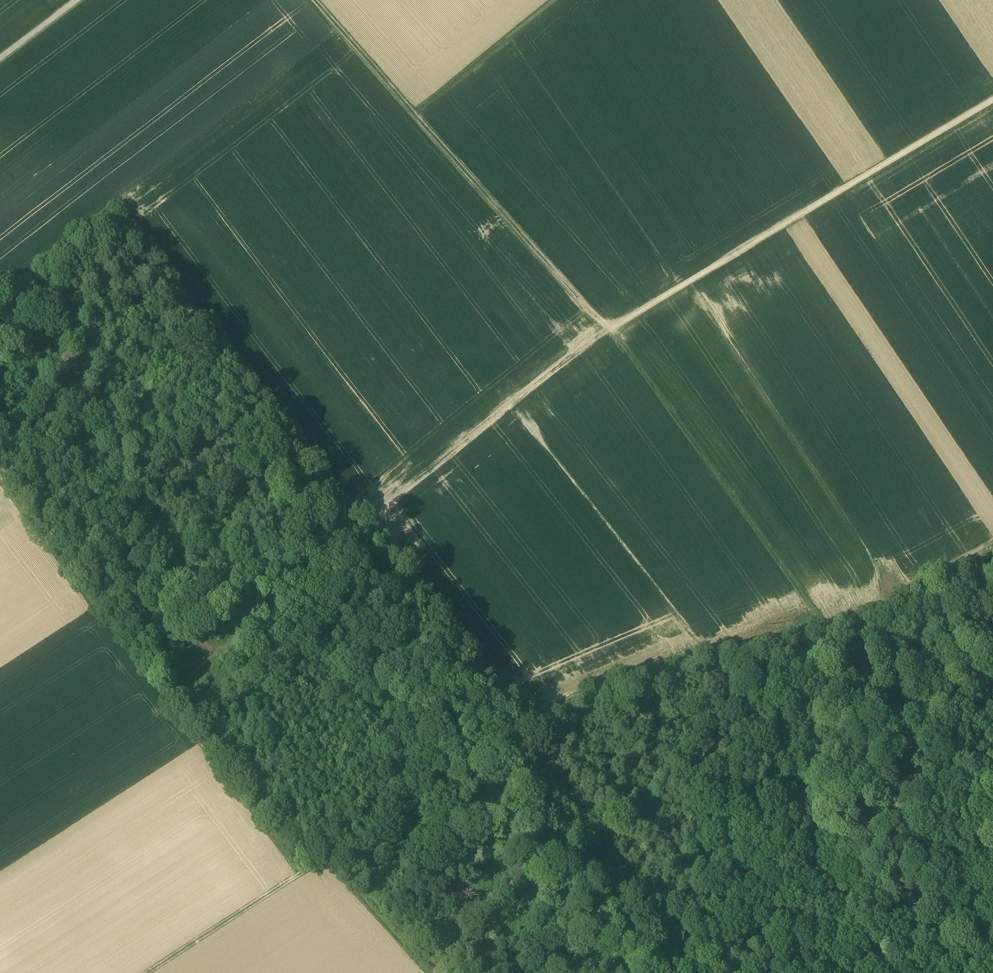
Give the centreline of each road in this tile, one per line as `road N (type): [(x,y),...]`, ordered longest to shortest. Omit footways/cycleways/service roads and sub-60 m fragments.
road 1 (track): [(831,637),(618,335),(316,0)]
road 2 (track): [(0,304),(127,205),(529,727)]
road 3 (track): [(992,103),(613,338),(372,525)]
road 4 (track): [(332,853),(529,727),(618,680),(707,655),(831,637),(992,557)]
road 5 (track): [(0,475),(302,871)]
road 6 (track): [(831,637),(992,830)]
road 7 (track): [(147,972),(302,871)]
road 8 (track): [(423,117),(566,0)]
road 9 (track): [(332,853),(435,972)]

